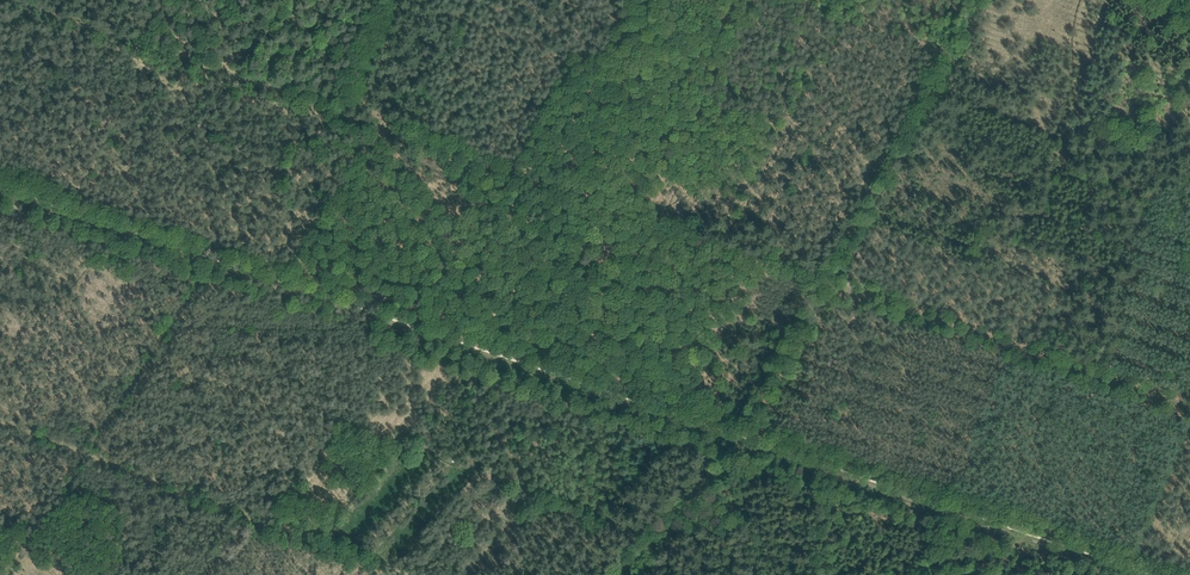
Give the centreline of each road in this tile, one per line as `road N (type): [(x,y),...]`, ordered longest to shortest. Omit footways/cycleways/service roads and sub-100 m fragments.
road 1 (track): [(0,190),(1137,574)]
road 2 (track): [(737,440),(825,278),(1067,362)]
road 3 (track): [(89,457),(387,574)]
road 4 (track): [(1067,362),(1189,125)]
road 5 (track): [(217,257),(89,457)]
road 6 (track): [(282,286),(388,130)]
road 7 (track): [(737,440),(611,574)]
road 8 (track): [(996,521),(1067,362)]
road 9 (track): [(1127,566),(1189,418)]
road 10 (track): [(11,574),(89,457)]
road 11 (track): [(1067,362),(1189,404)]

